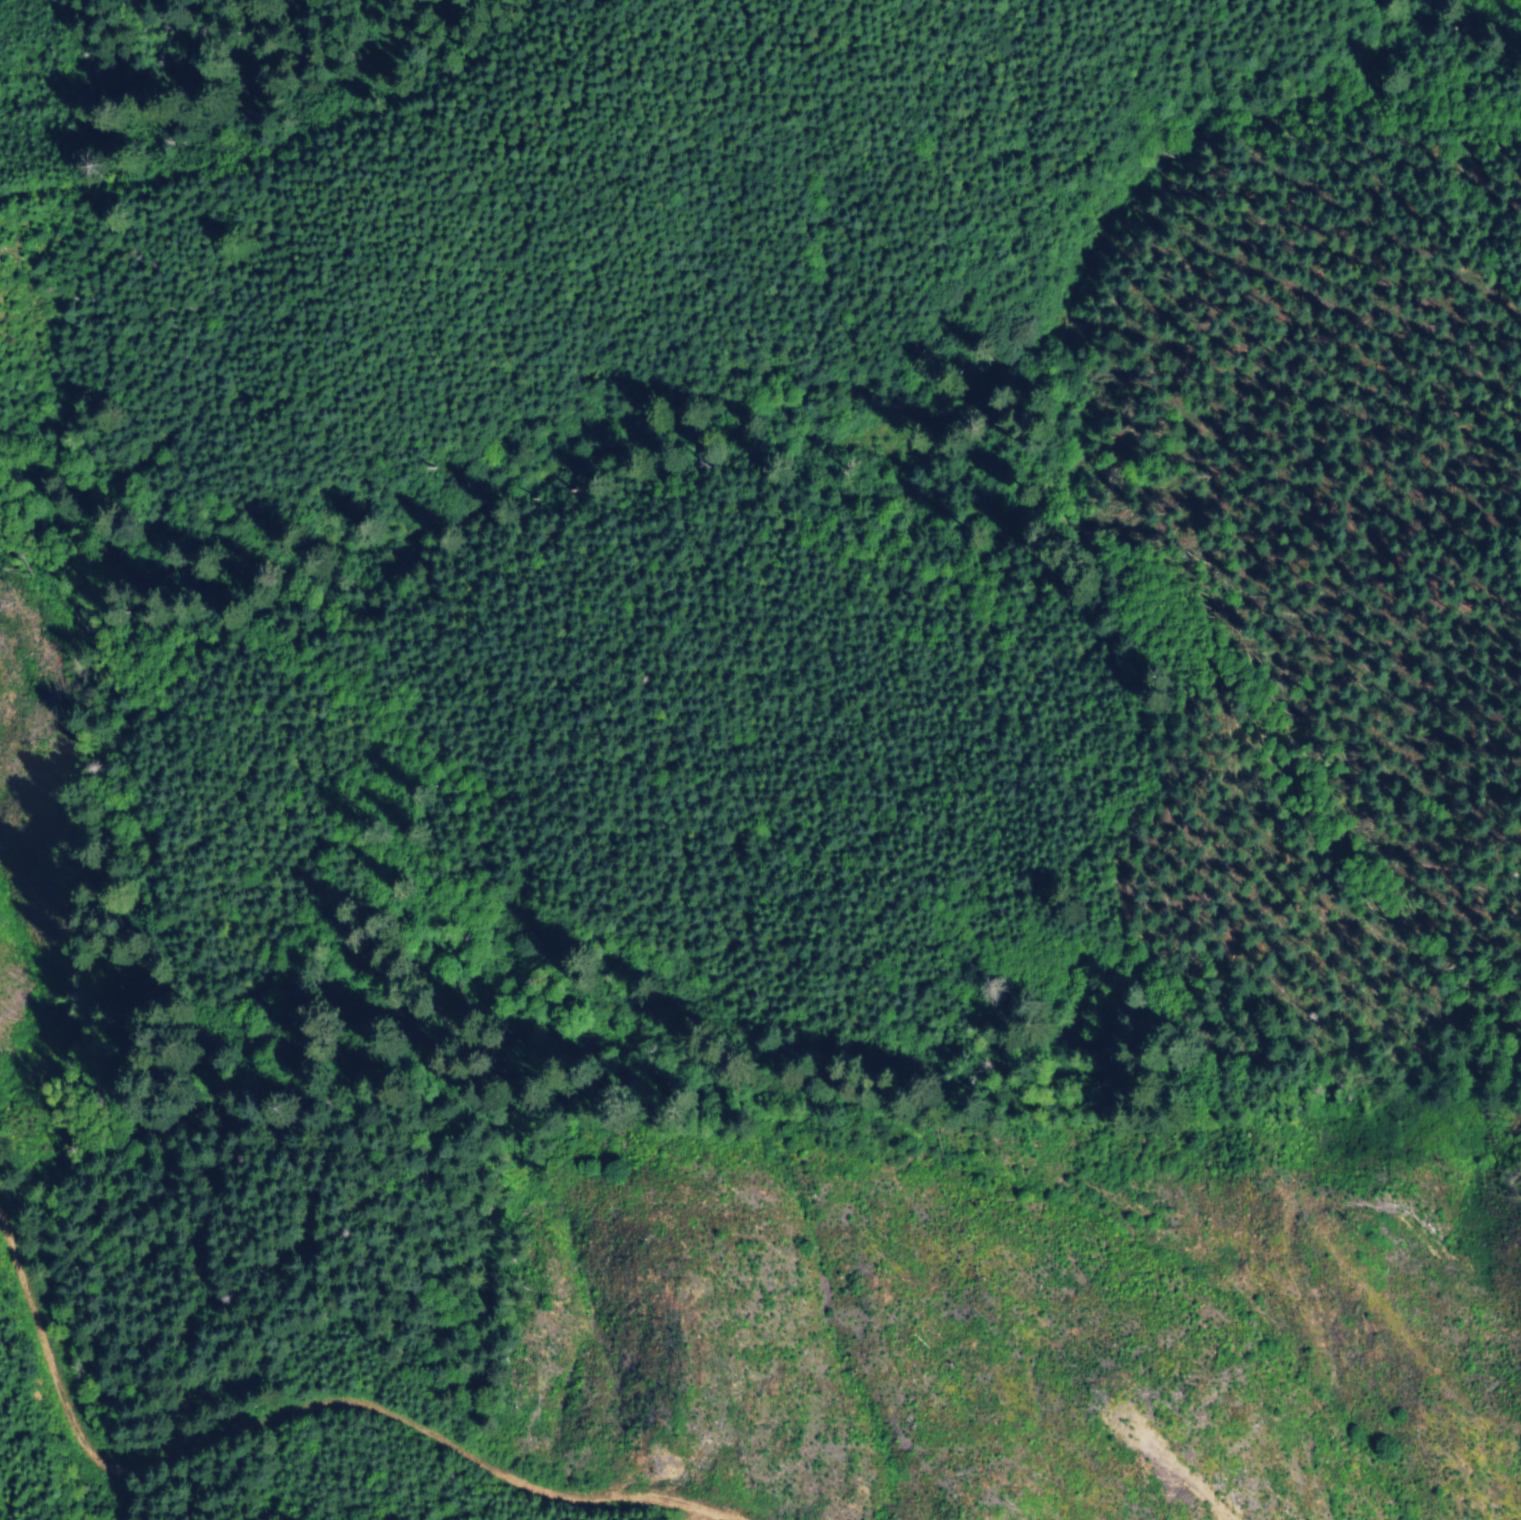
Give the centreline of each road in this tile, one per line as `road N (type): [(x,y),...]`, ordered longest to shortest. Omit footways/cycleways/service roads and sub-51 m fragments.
road 1 (residential): [(312,1519),(263,1440),(84,1368),(0,1173)]

